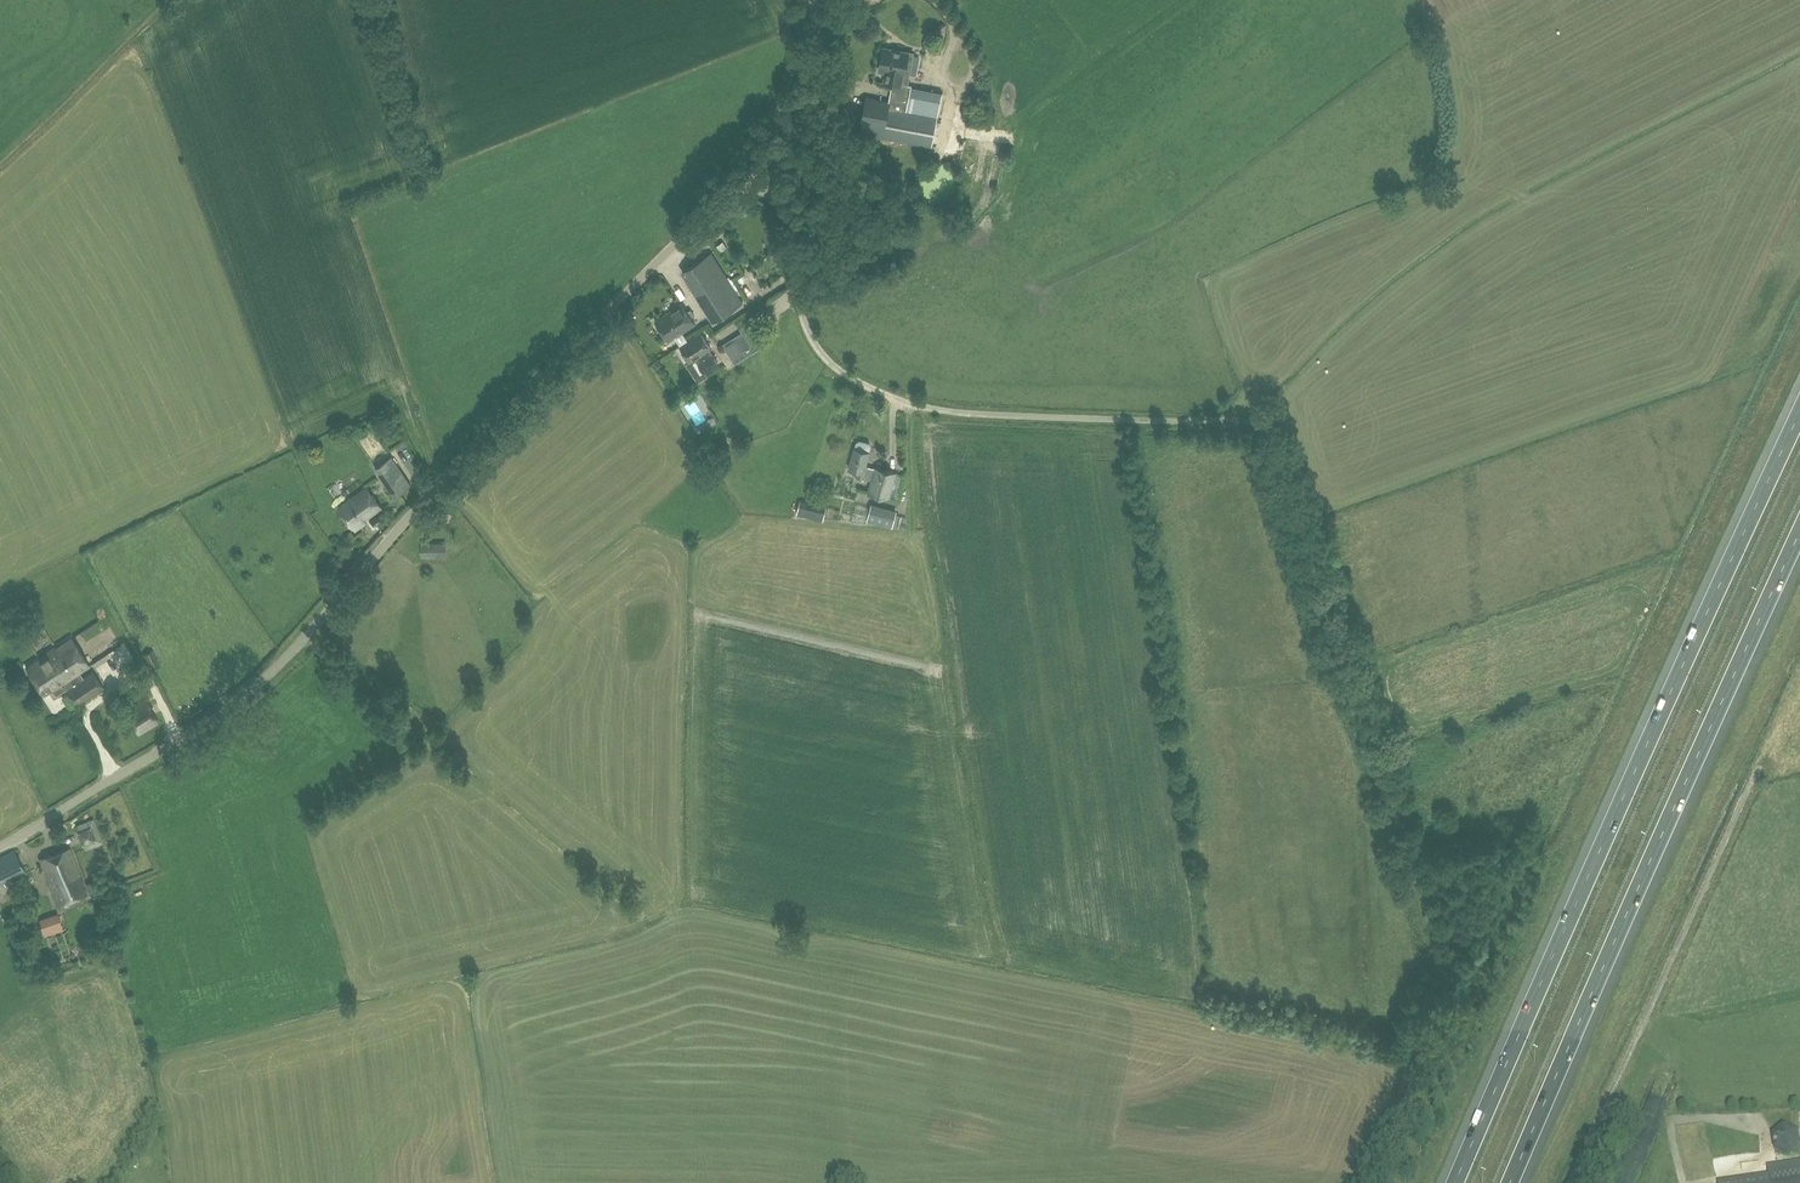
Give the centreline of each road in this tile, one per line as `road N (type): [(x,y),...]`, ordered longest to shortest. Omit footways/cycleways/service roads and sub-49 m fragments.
road 1 (unclassified): [(1372,1182),(1443,985),(1265,442),(1256,428),(1236,419),(951,411),(878,391),(812,342),(776,200)]
road 2 (unclassified): [(0,846),(260,683),(481,439),(732,192)]
road 3 (motorway): [(1799,413),(1454,1182)]
road 4 (motorway): [(1512,1182),(1799,536)]
road 5 (unclassified): [(1569,1182),(1748,788),(1764,770)]
road 6 (track): [(0,159),(169,0)]
road 7 (unclassified): [(776,151),(820,73),(810,0)]

